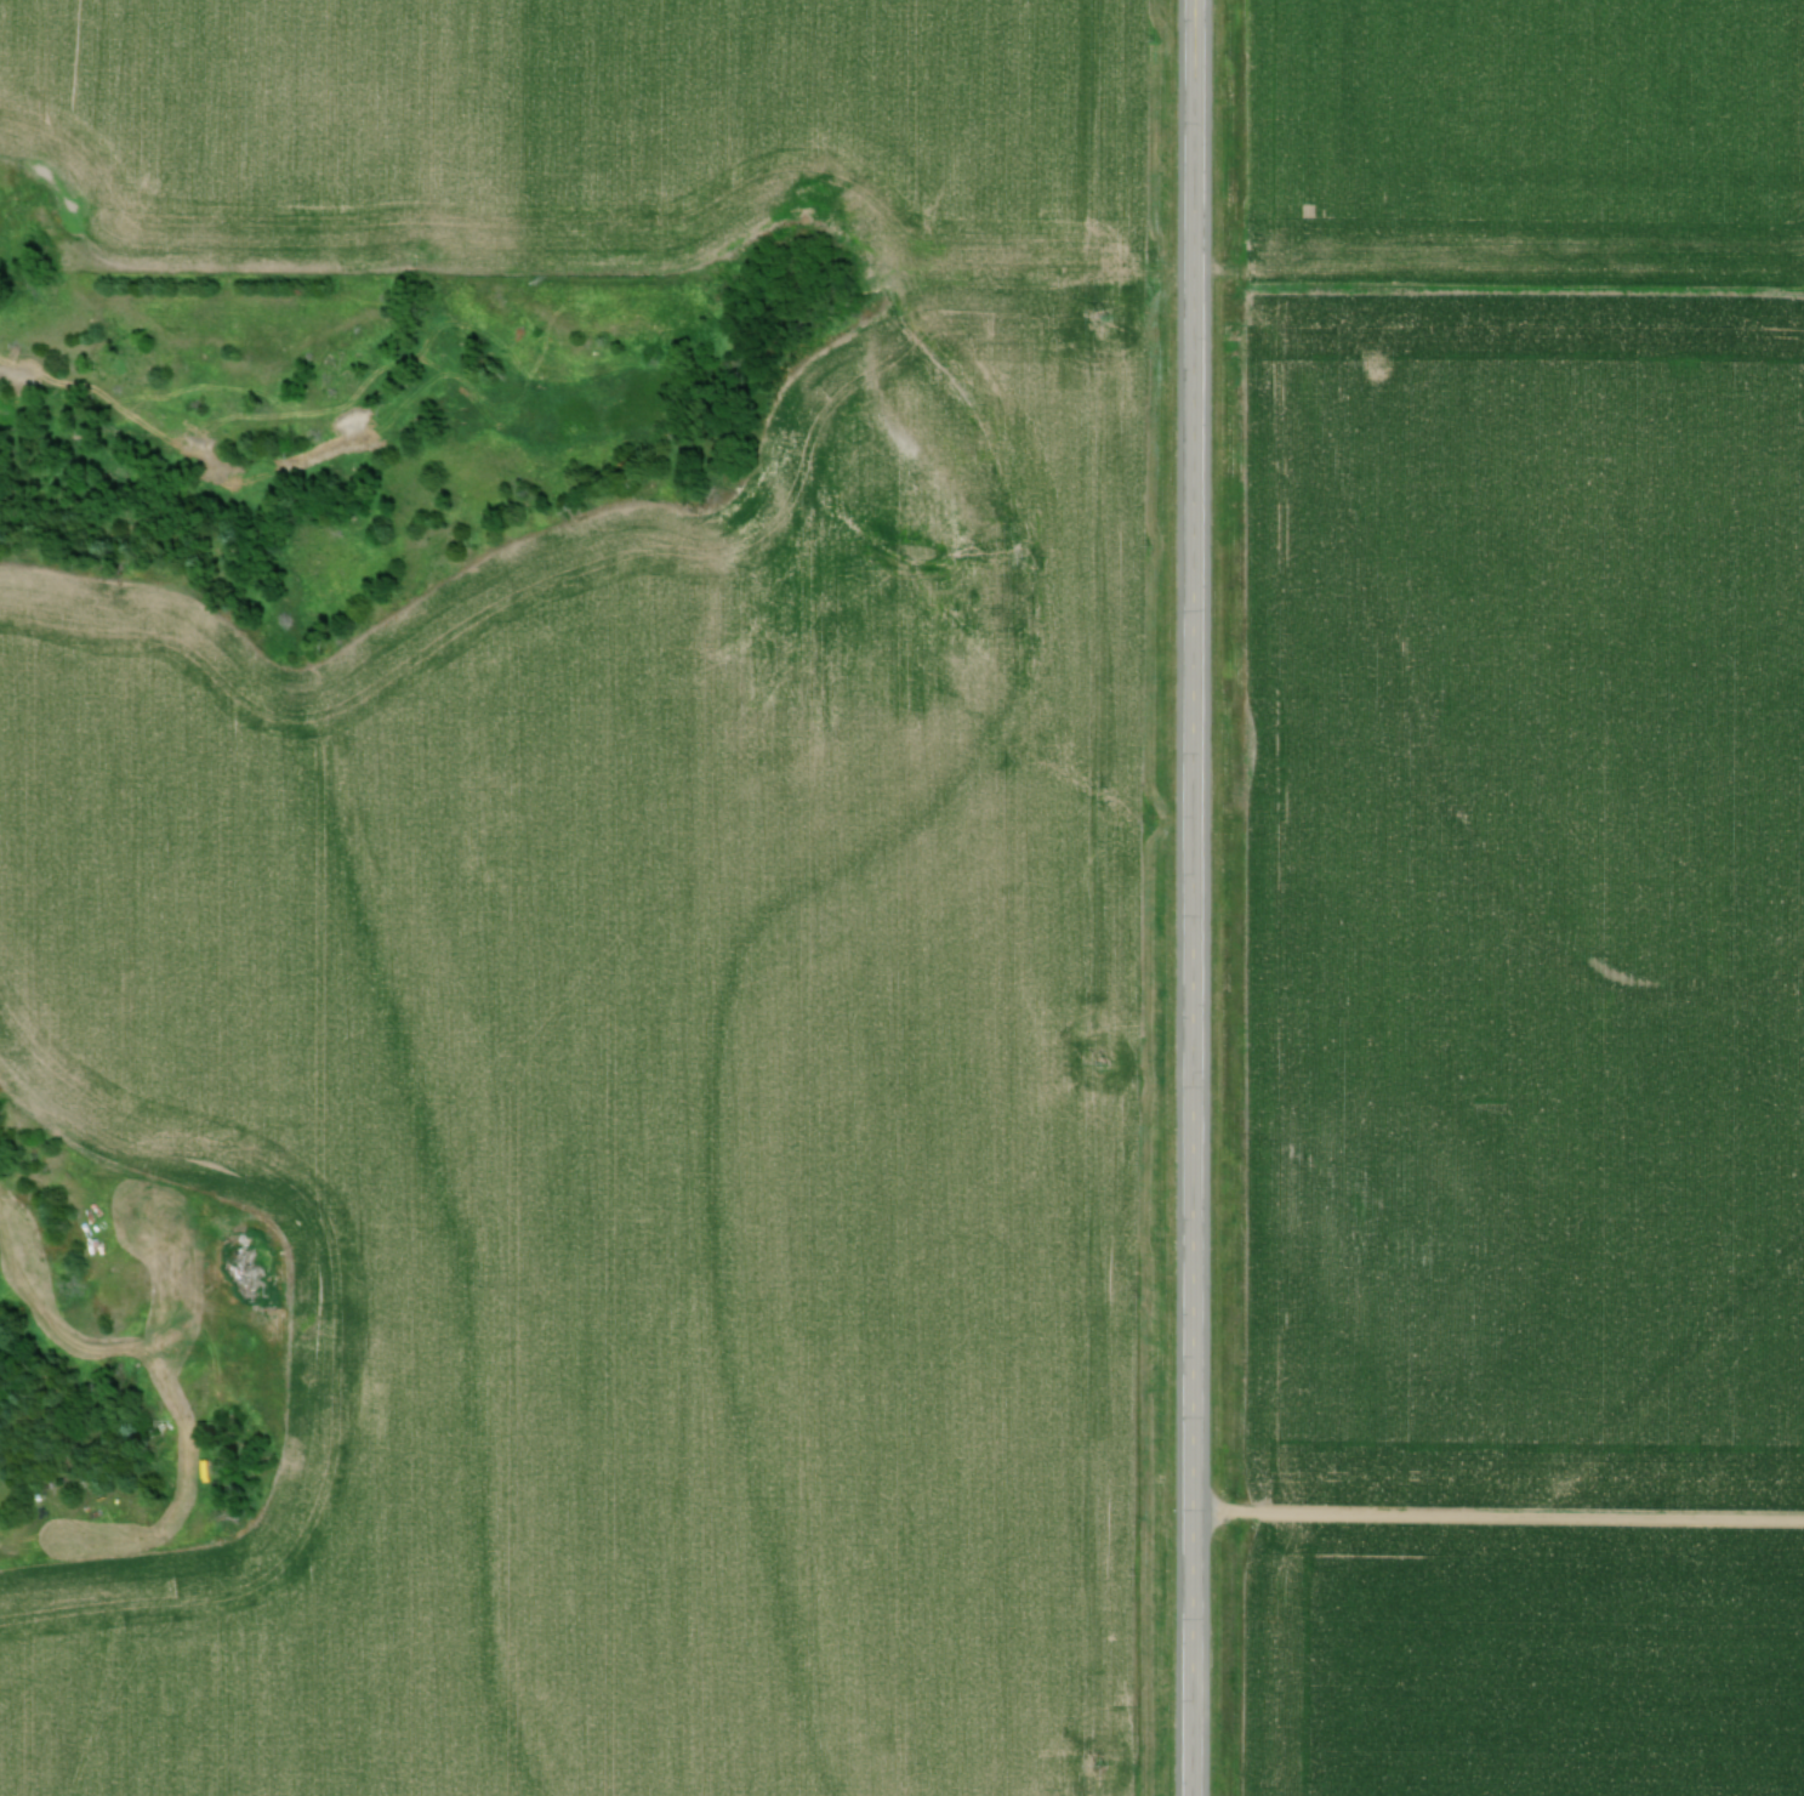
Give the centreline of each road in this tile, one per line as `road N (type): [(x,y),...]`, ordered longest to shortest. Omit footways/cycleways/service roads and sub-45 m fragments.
road 1 (primary): [(1193,1795),(1197,0)]

